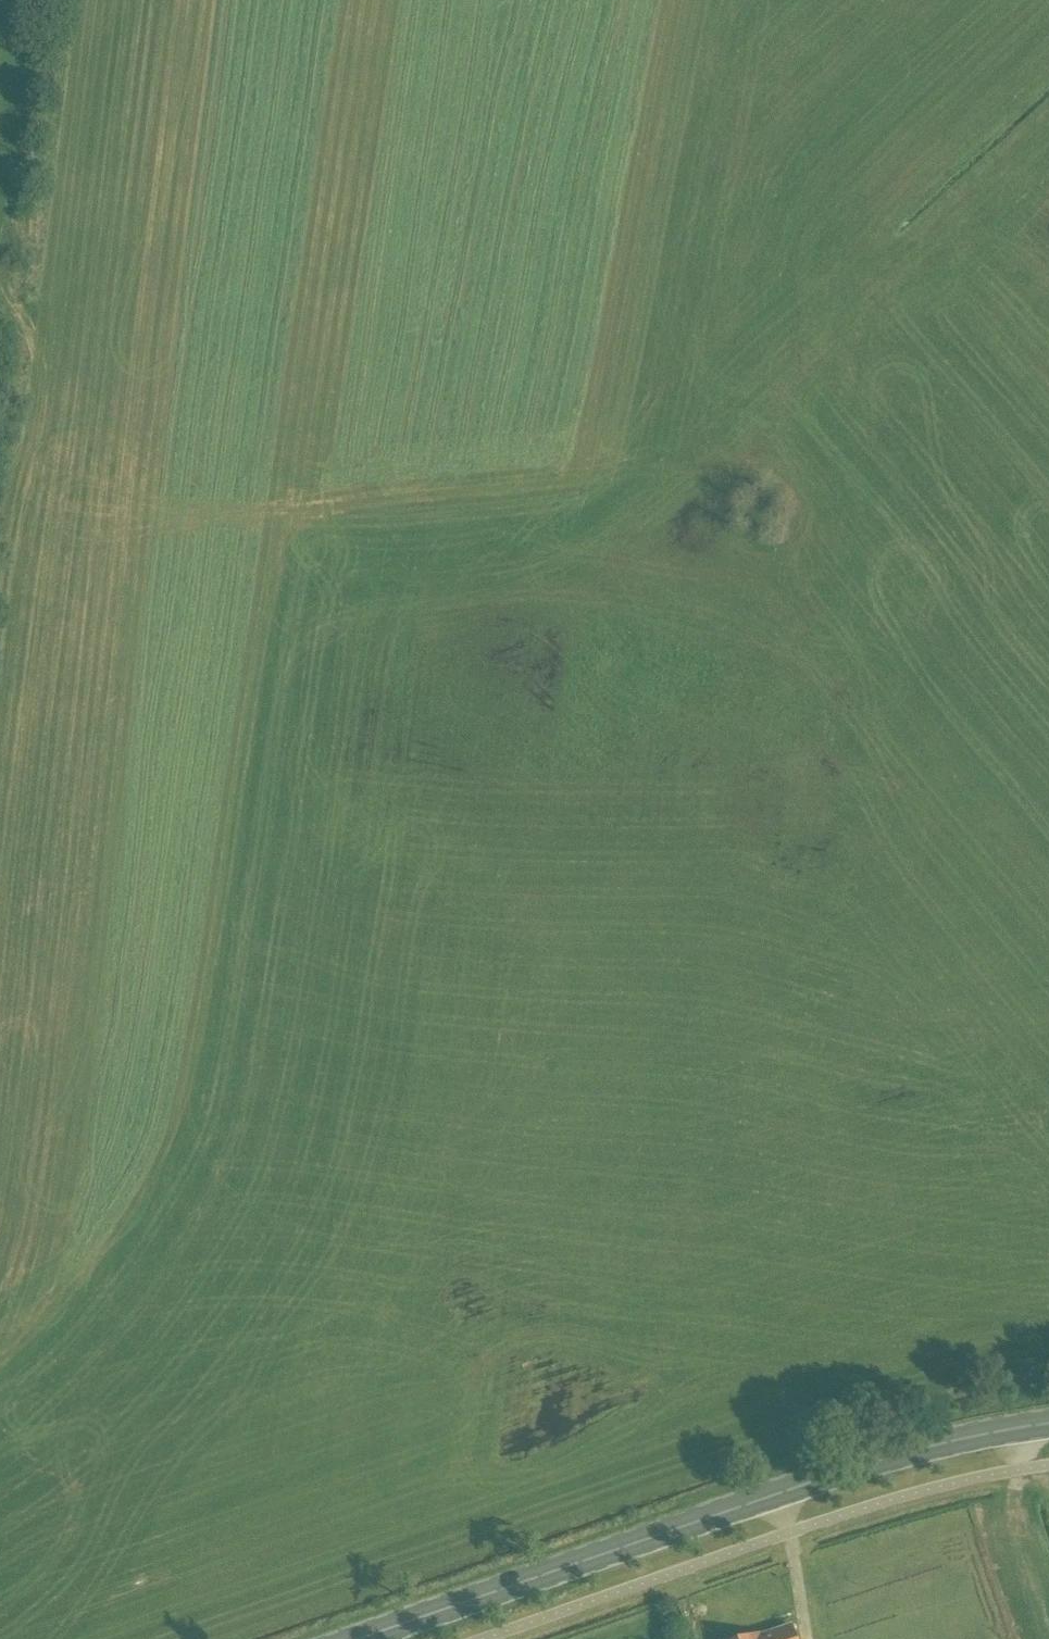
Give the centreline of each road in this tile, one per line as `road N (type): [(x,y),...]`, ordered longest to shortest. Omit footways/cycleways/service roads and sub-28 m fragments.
road 1 (primary): [(366,1638),(873,1463),(1048,1426)]
road 2 (track): [(5,401),(55,0)]

